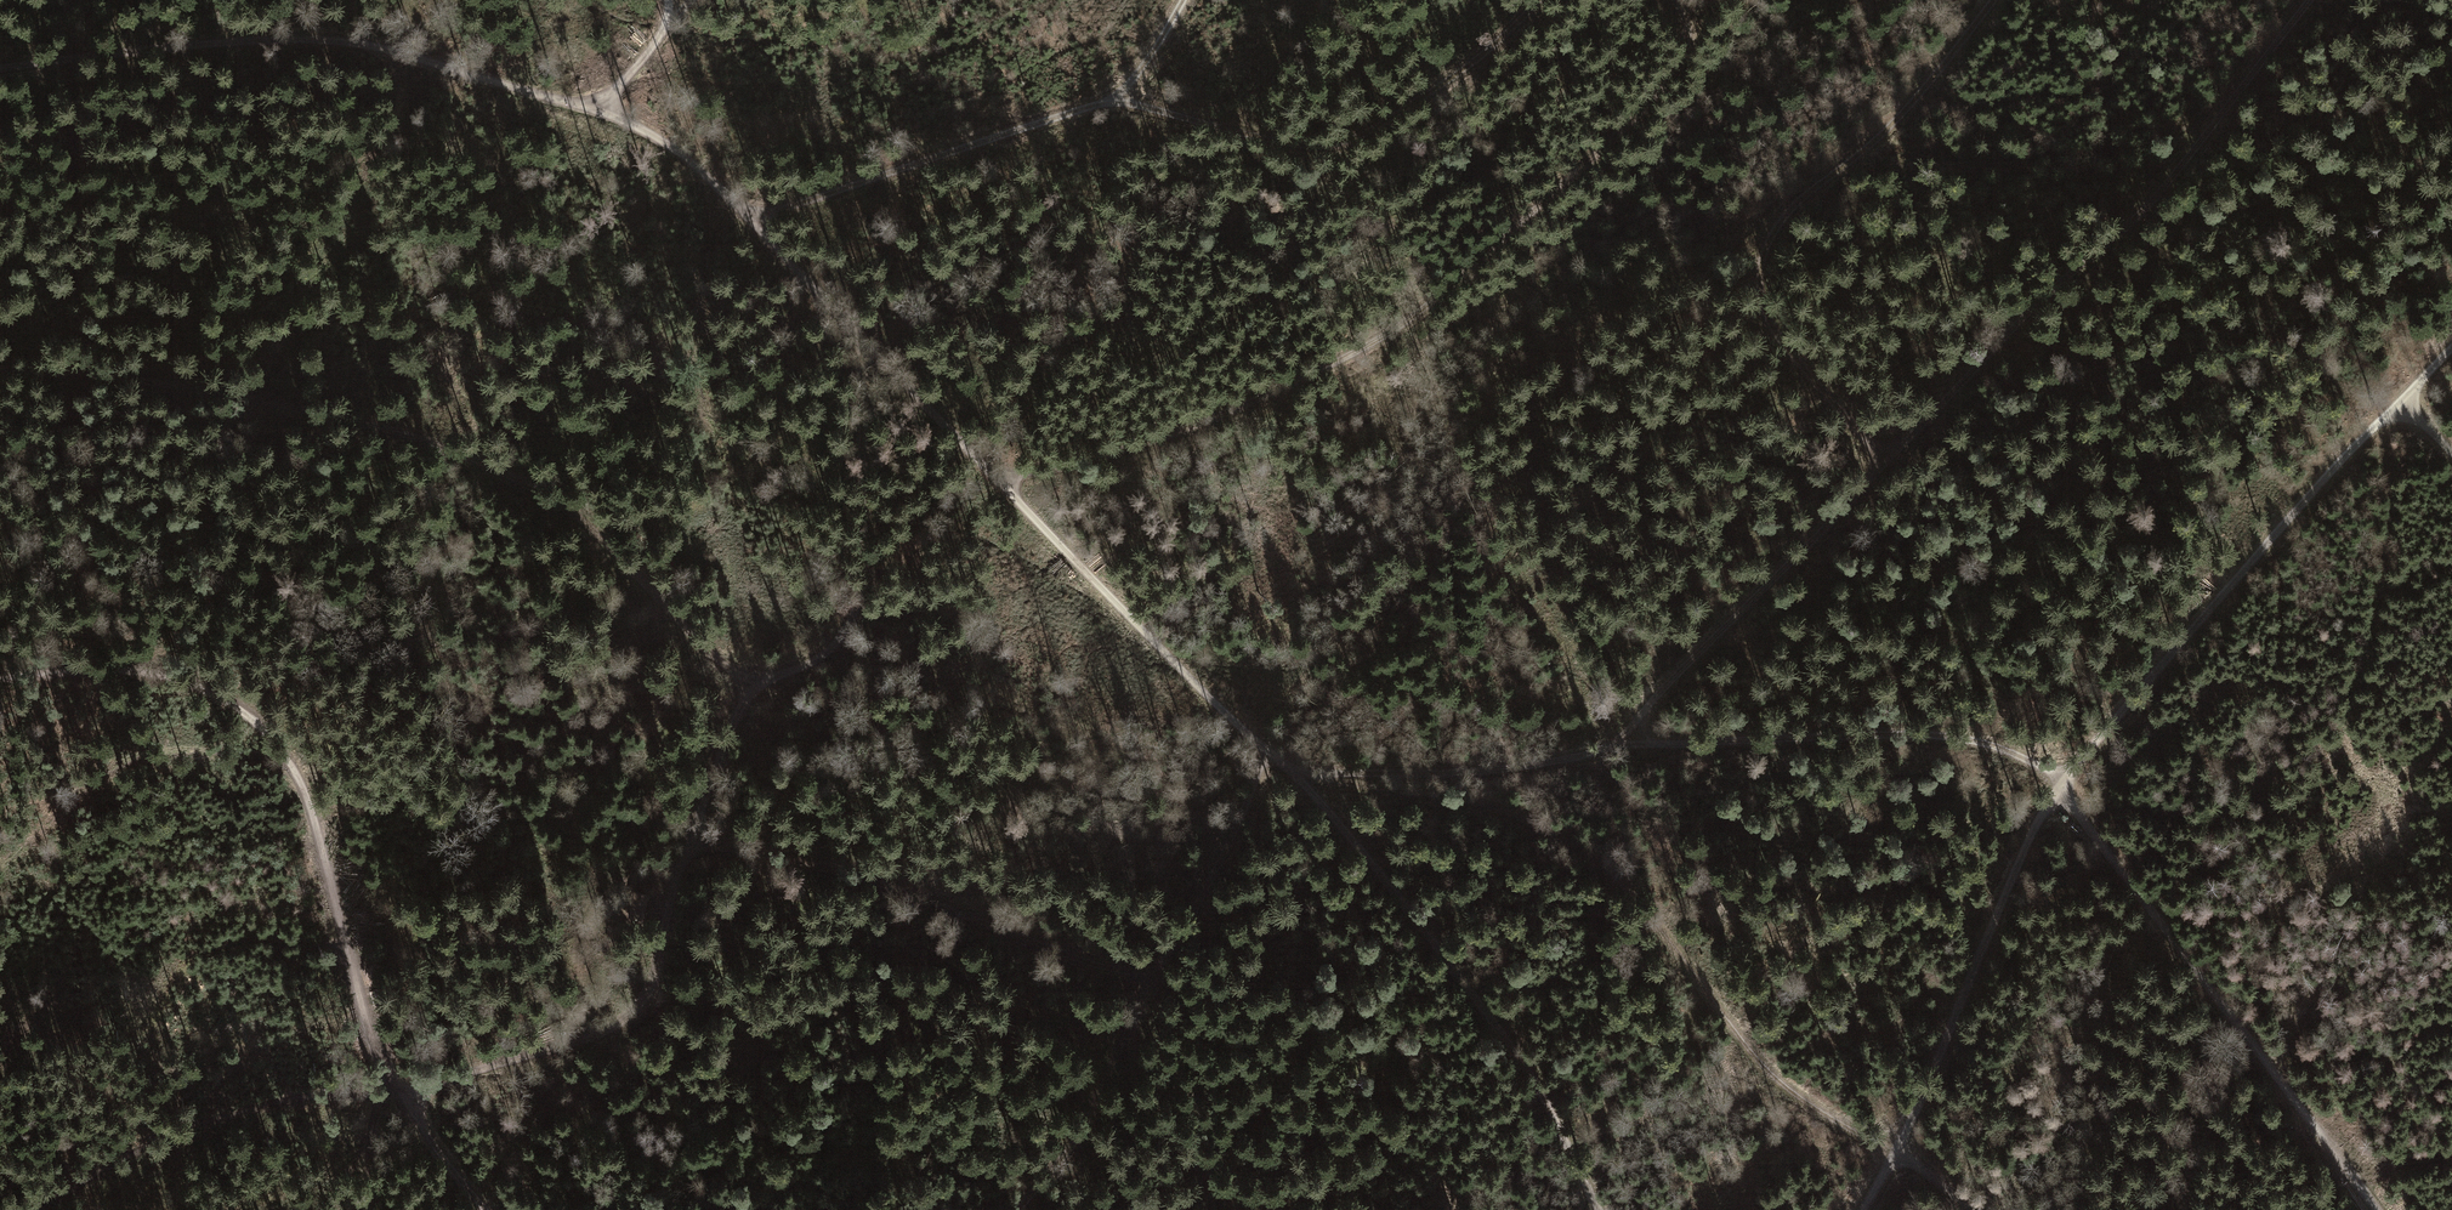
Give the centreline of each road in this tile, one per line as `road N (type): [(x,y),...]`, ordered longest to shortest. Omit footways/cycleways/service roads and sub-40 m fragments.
road 1 (track): [(0,67),(186,44),(324,42),(603,103),(671,146),(752,217),(1011,493)]
road 2 (track): [(2312,0),(2138,216),(2010,331),(1653,698),(1632,741)]
road 3 (track): [(1011,493),(1226,413),(1395,333),(1479,265),(1674,78),(1692,33),(1677,0)]
road 4 (track): [(0,368),(209,390),(450,450),(555,503),(750,687)]
road 5 (track): [(0,678),(141,671),(214,691),(261,723),(303,784),(372,1027),(408,1107),(487,1209)]
road 6 (track): [(1322,778),(1497,809),(1600,865),(1682,956),(1754,1057),(1804,1100),(1913,1160),(1972,1209)]
road 7 (track): [(2060,786),(2004,749),(1891,733),(1632,741),(1516,765),(1322,778),(1273,755)]
road 8 (track): [(1992,0),(1909,105),(1798,200),(1761,251),(1757,285),(1766,321),(1885,462)]
road 9 (track): [(851,325),(869,483),(869,560),(857,615),(824,656),(750,687),(691,846)]
road 10 (track): [(2451,349),(2246,566),(2060,786)]
road 11 (track): [(1273,755),(1367,857),(1477,997),(1599,1209)]
road 12 (track): [(2377,1209),(2242,1042),(2060,786)]
road 13 (track): [(691,846),(840,869),(1155,979)]
road 14 (track): [(1120,100),(1339,150),(1423,101),(1545,0)]
road 15 (track): [(2060,786),(1865,1209)]
road 16 (track): [(691,846),(659,976),(640,1007),(613,1026),(469,1071),(408,1107)]
road 17 (track): [(1120,100),(752,217)]
road 18 (track): [(1011,493),(1273,755)]
road 19 (track): [(1273,755),(1119,1053)]
road 20 (track): [(1119,1053),(1180,1117),(1295,1209)]
road 21 (track): [(1119,1053),(1089,1124),(1015,1209)]
road 22 (track): [(691,0),(603,103)]

